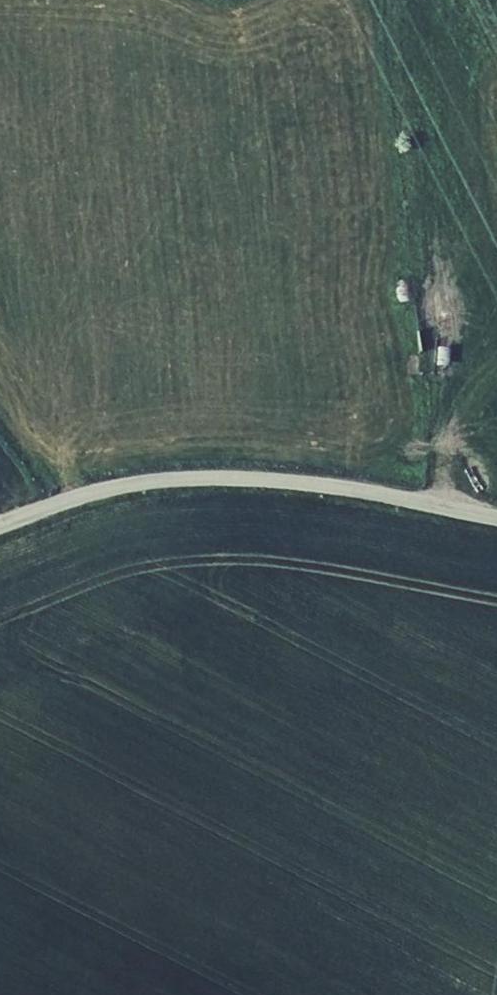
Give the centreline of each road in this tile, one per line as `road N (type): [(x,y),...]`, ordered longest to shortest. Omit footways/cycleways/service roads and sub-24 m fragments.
road 1 (unclassified): [(496,516),(339,486),(201,477),(99,490),(0,525)]
road 2 (track): [(423,0),(496,253)]

